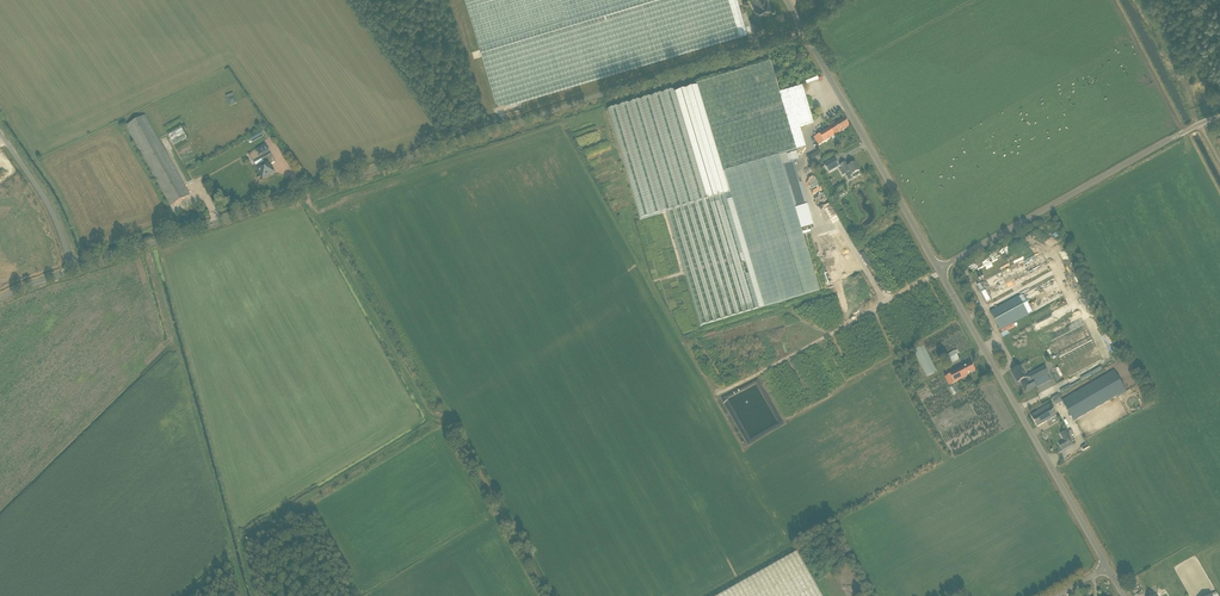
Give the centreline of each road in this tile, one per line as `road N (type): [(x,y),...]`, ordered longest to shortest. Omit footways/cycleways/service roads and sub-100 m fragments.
road 1 (unclassified): [(73,271),(803,31)]
road 2 (unclassified): [(1107,569),(938,269)]
road 3 (unclassified): [(938,269),(1219,117)]
road 4 (unclassified): [(938,269),(803,31)]
road 5 (unclassified): [(73,271),(57,224),(0,135)]

